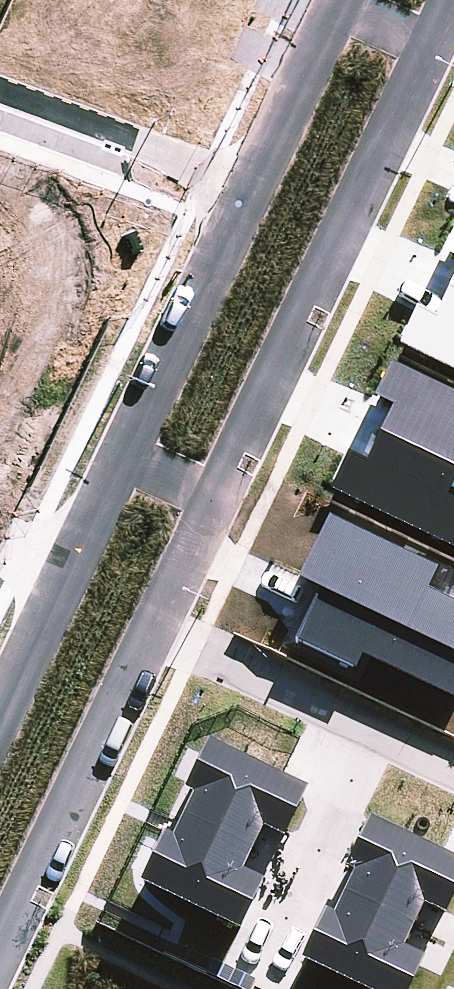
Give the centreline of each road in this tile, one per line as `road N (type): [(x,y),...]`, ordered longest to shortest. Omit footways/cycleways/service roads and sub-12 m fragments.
road 1 (residential): [(427,47),(206,500)]
road 2 (residential): [(145,623),(453,767)]
road 3 (residential): [(145,623),(0,910)]
road 4 (residential): [(125,462),(245,187)]
road 5 (residential): [(0,720),(125,462)]
road 6 (residential): [(245,187),(0,97)]
road 7 (residential): [(245,187),(340,5)]
road 8 (residential): [(206,500),(145,623)]

